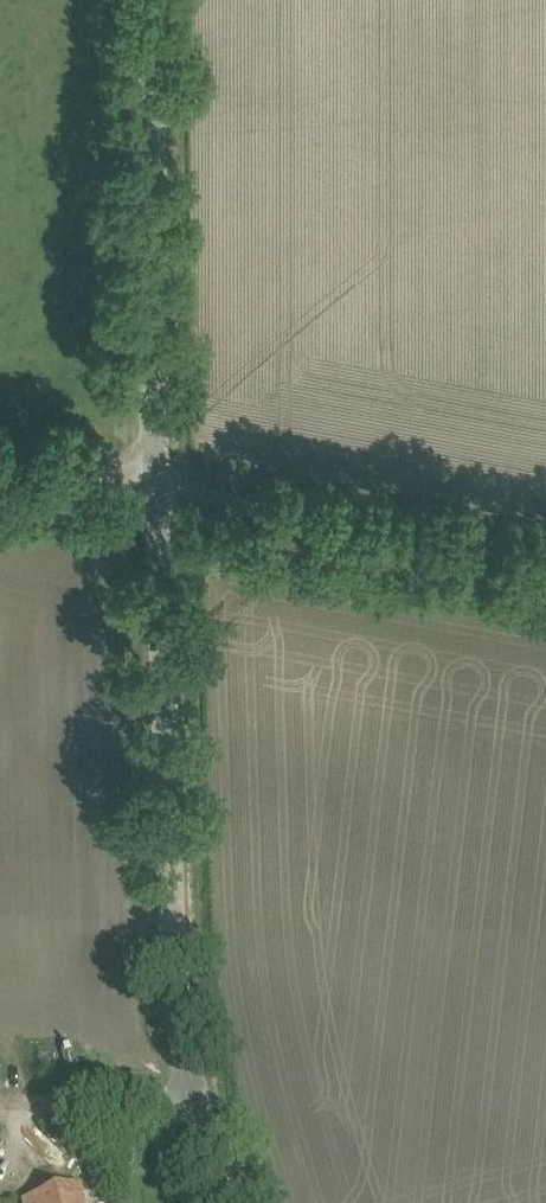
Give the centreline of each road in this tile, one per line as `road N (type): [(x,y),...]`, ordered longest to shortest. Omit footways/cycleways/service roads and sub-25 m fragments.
road 1 (tertiary): [(228,1202),(197,1104),(173,968),(157,487)]
road 2 (tertiary): [(157,487),(156,0)]
road 3 (unclassified): [(157,487),(545,557)]
road 4 (track): [(0,1104),(197,1104)]
road 5 (unclassified): [(157,487),(0,459)]

